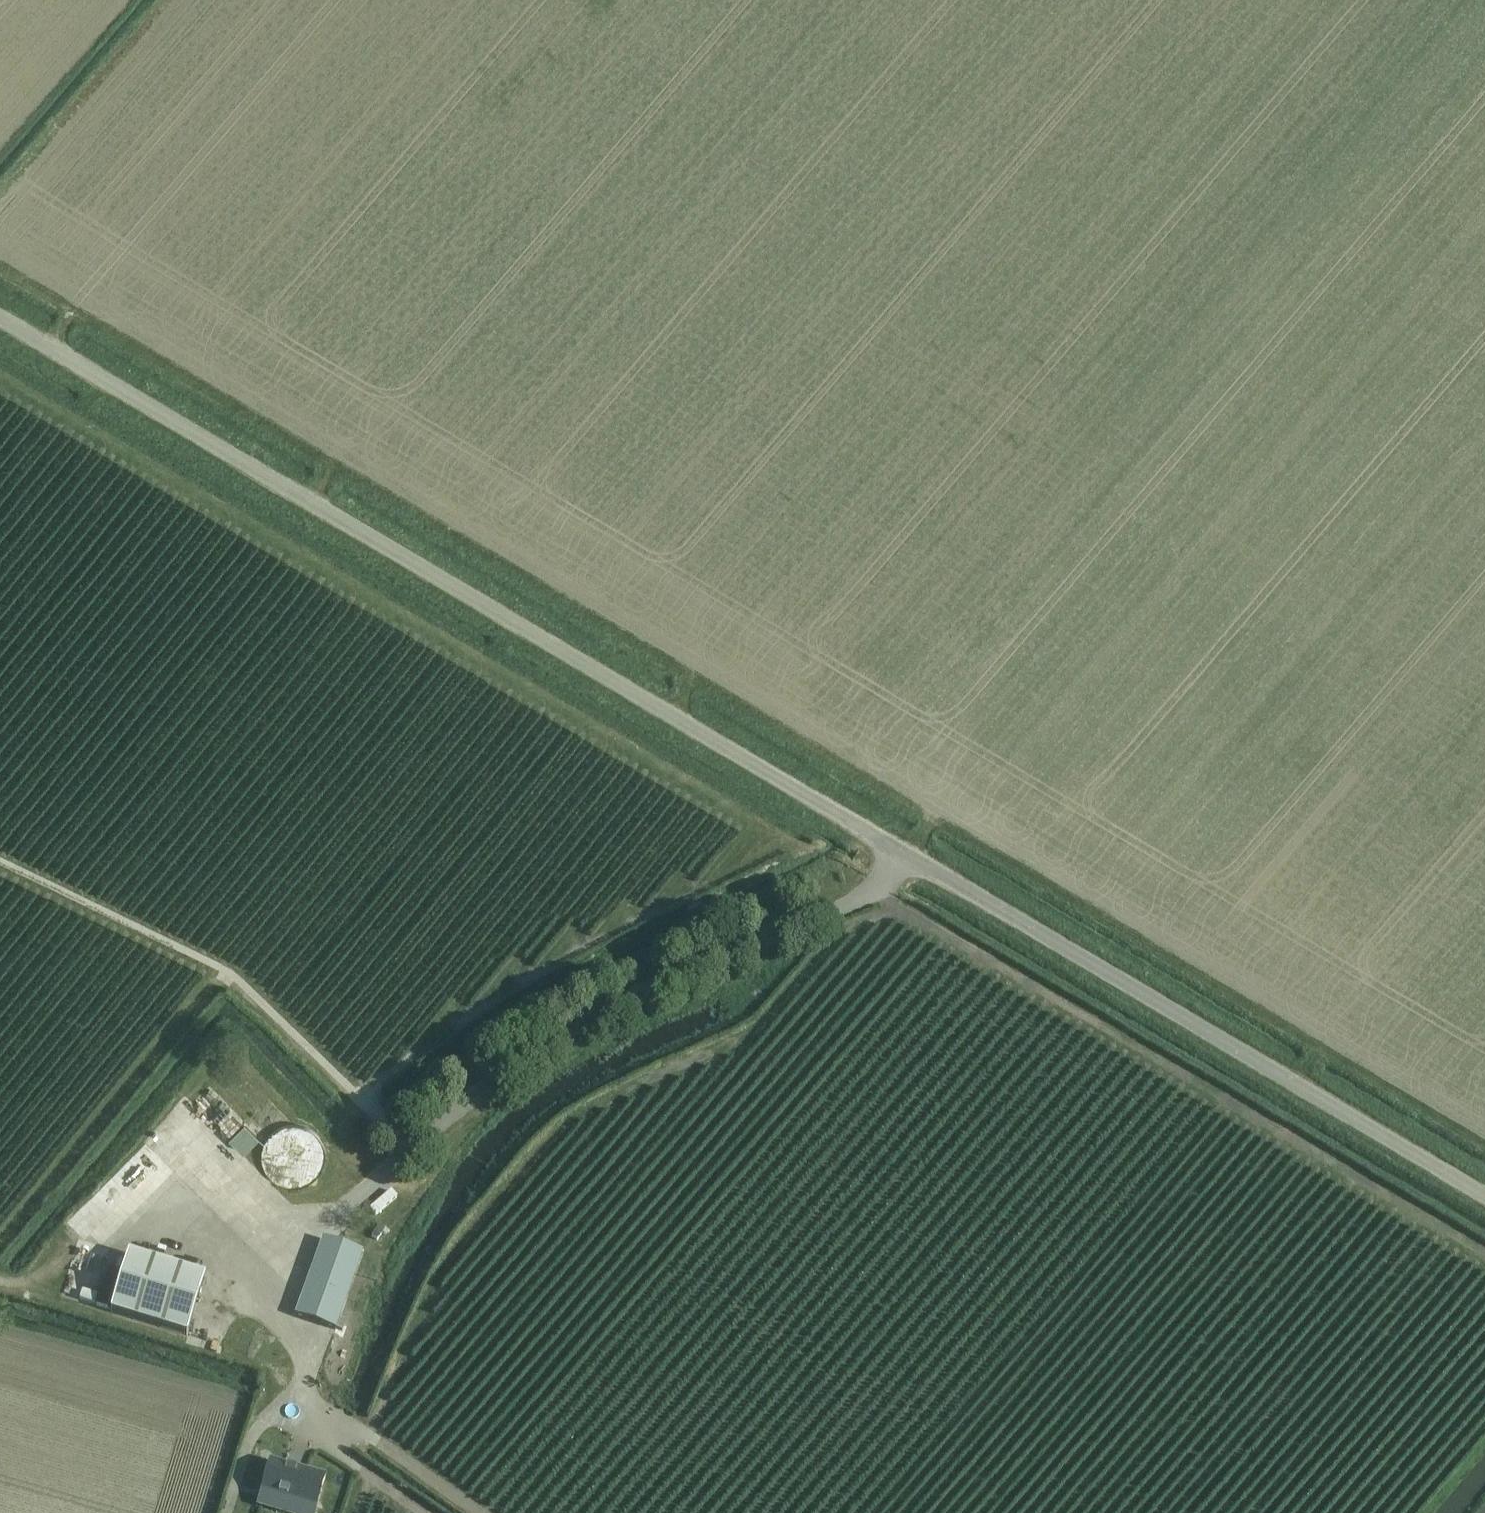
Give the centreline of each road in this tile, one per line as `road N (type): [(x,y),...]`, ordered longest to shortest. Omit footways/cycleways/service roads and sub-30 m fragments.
road 1 (unclassified): [(901,855),(0,321)]
road 2 (unclassified): [(901,855),(885,882),(849,904),(611,1006),(537,1050),(313,1235)]
road 3 (unclassified): [(1484,1194),(901,855)]
road 4 (track): [(377,1441),(476,1512)]

